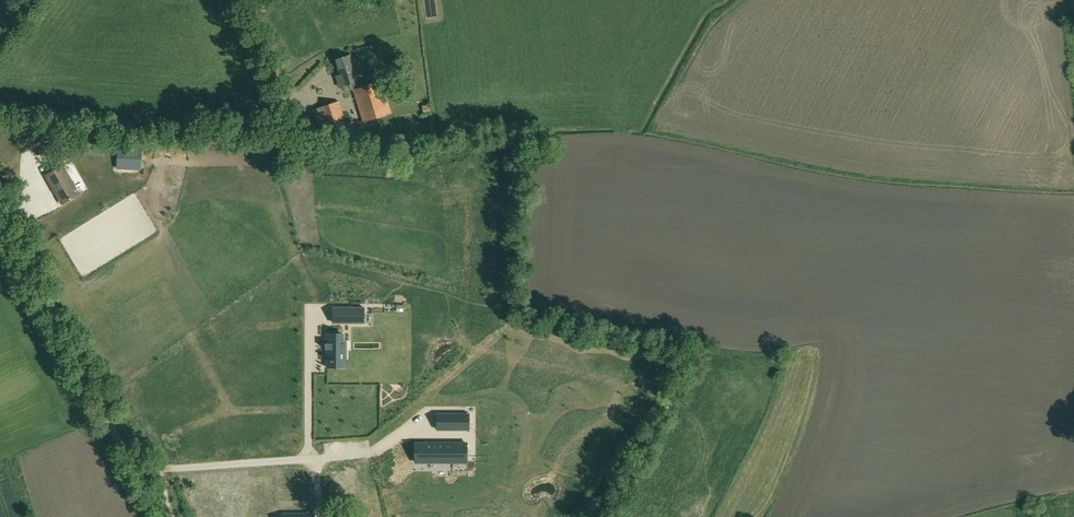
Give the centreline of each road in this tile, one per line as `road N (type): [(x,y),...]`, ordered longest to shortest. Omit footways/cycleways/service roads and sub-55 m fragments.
road 1 (unclassified): [(0,226),(127,452),(159,469)]

